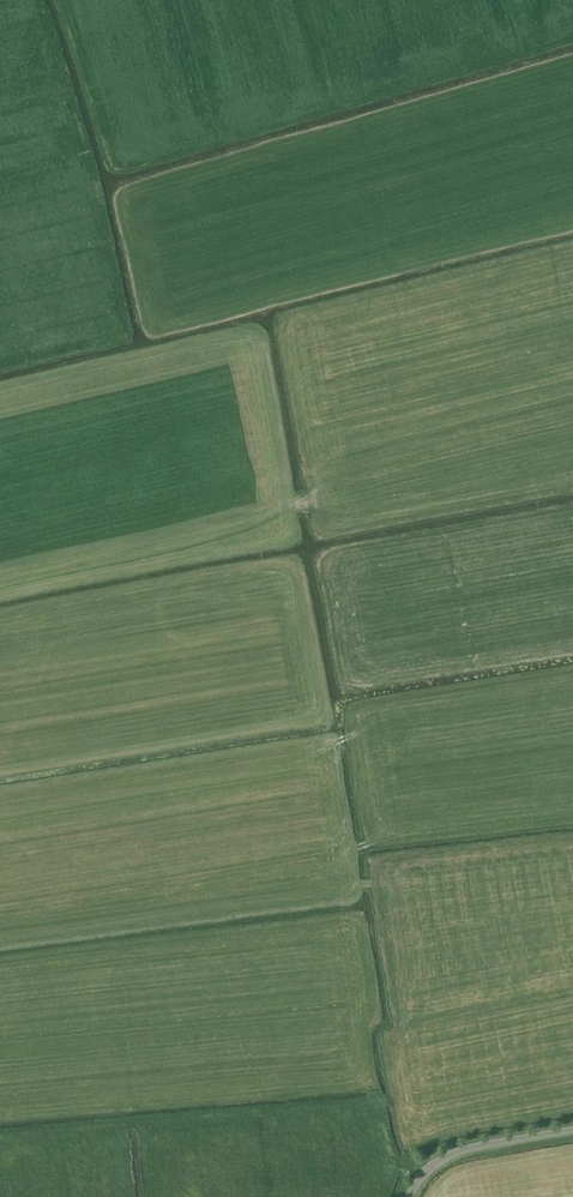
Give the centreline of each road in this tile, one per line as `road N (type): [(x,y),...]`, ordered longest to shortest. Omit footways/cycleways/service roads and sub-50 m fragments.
road 1 (unclassified): [(411,1196),(421,1179),(461,1151),(572,1131)]

